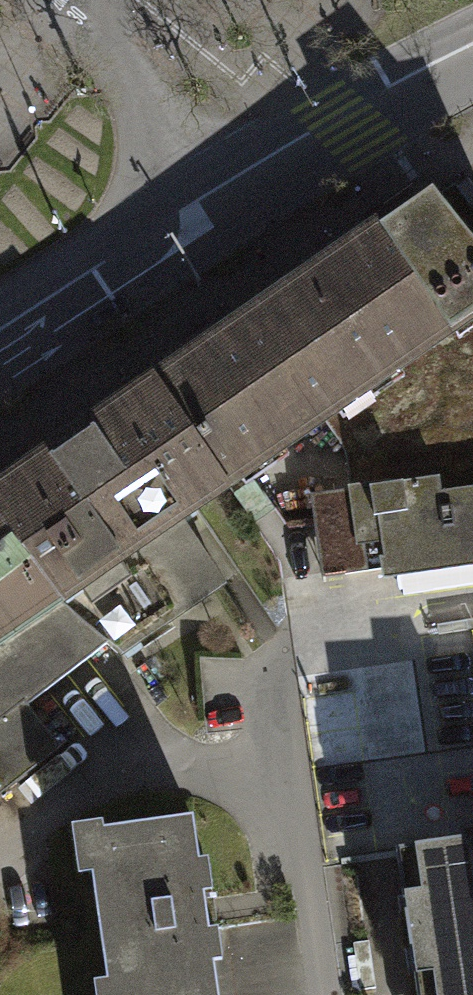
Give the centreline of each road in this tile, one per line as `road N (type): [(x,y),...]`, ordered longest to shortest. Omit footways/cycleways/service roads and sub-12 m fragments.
road 1 (primary): [(0,343),(237,186)]
road 2 (primary): [(237,186),(472,49)]
road 3 (residential): [(237,186),(142,79),(56,3)]

